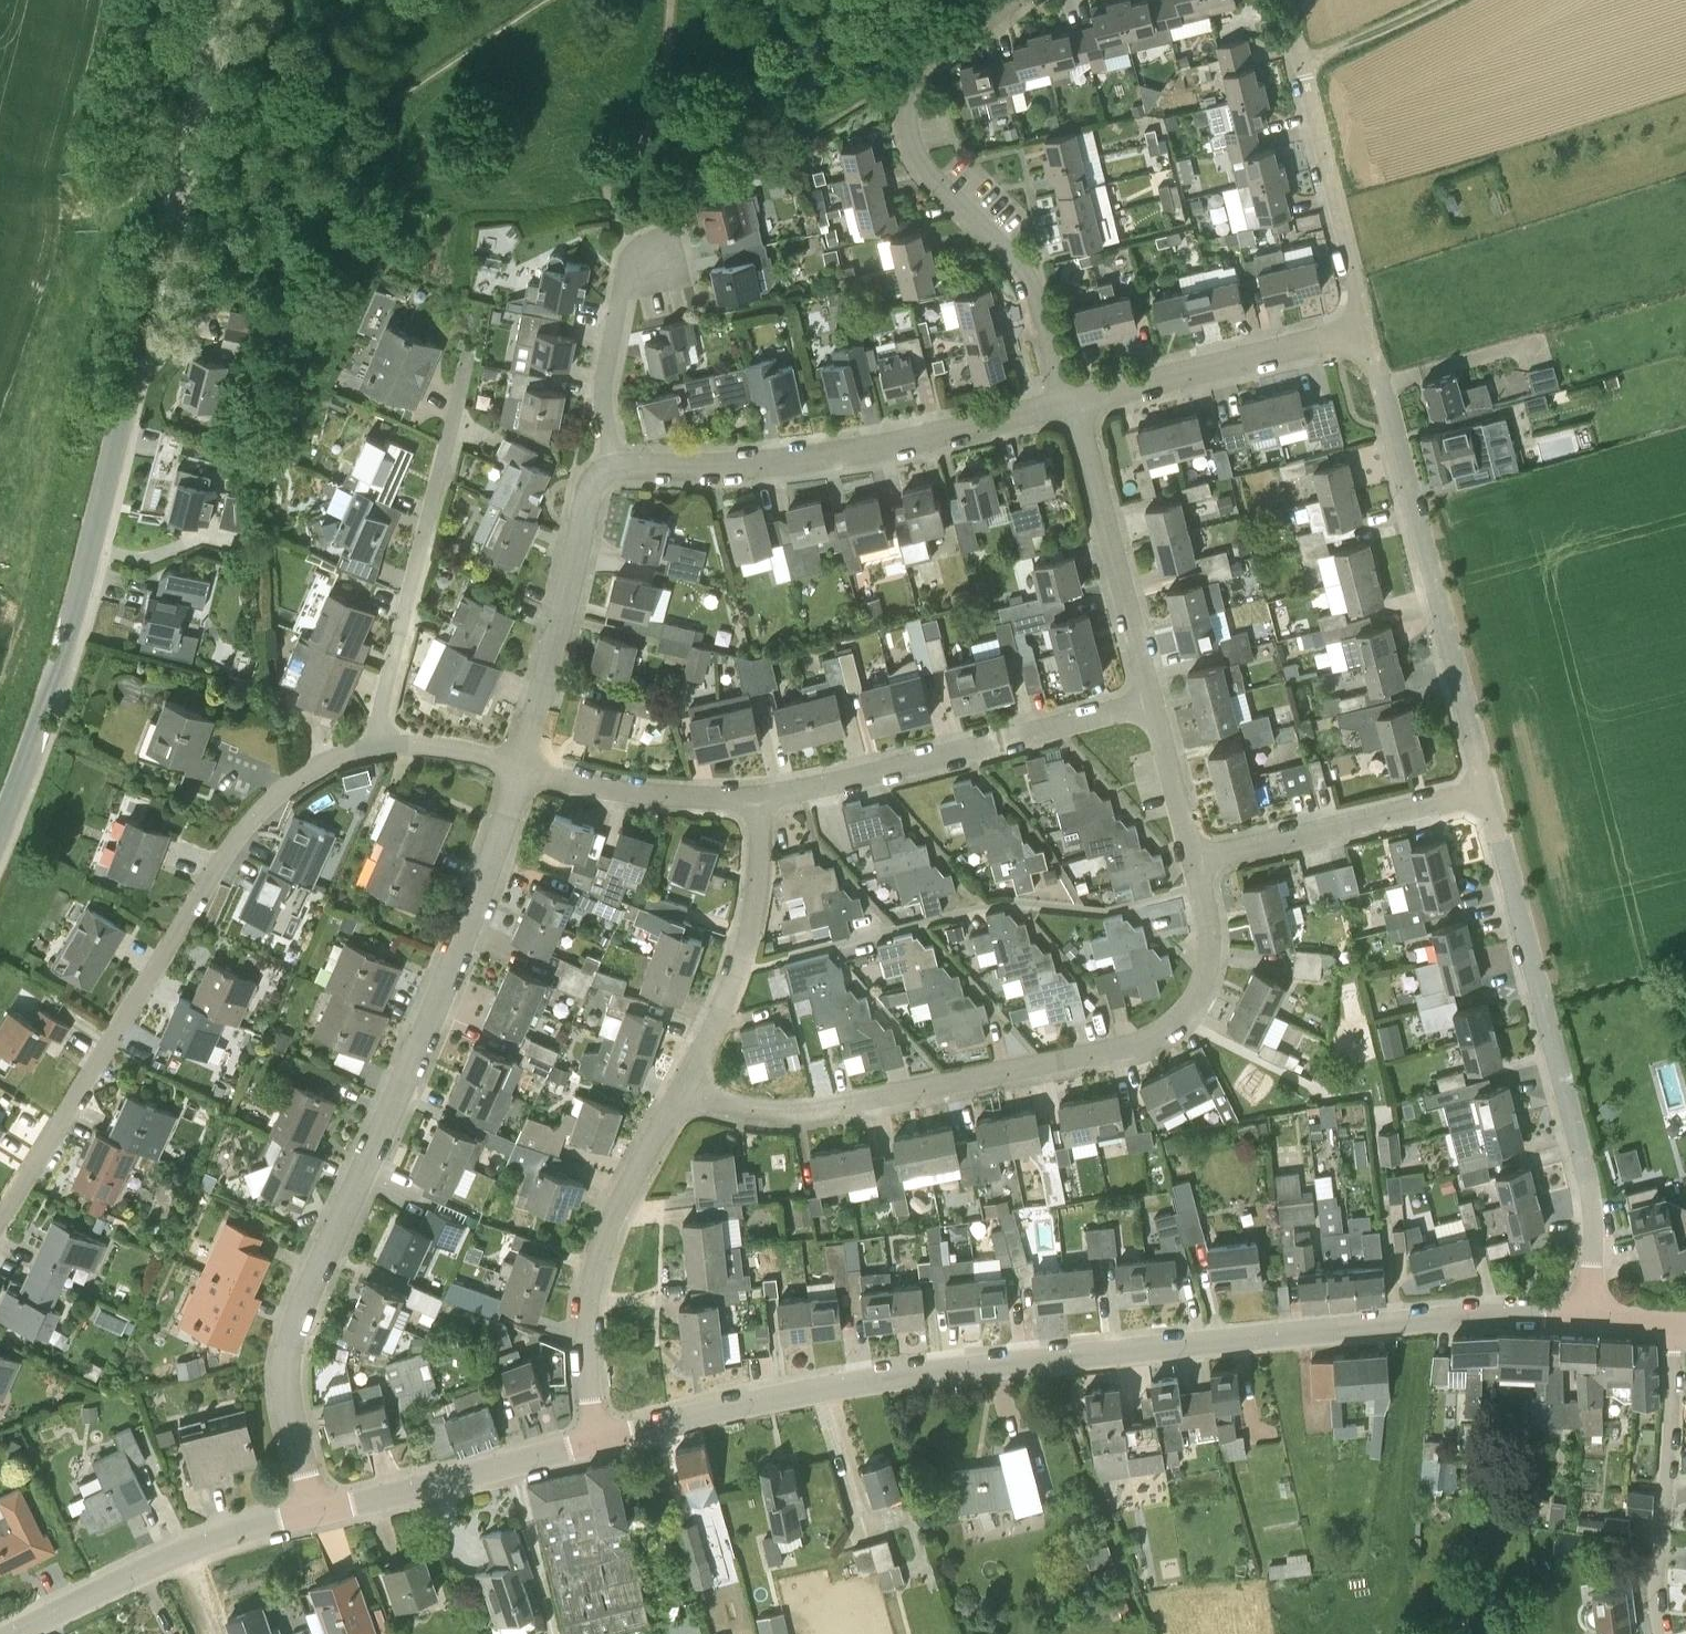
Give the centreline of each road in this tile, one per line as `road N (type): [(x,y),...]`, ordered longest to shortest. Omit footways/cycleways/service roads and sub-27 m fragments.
road 1 (tertiary): [(600,1440),(940,1371),(1473,1315),(1587,1316)]
road 2 (tertiary): [(0,830),(53,692),(223,0)]
road 3 (residential): [(315,1509),(289,1405),(288,1345),(453,964),(520,767)]
road 4 (residential): [(685,1080),(734,1105),(801,1110),(1136,1046),(1168,1028),(1202,986),(1210,936),(1192,860)]
road 5 (residential): [(0,1217),(243,827),(312,769),(380,746)]
road 6 (residential): [(1587,1316),(1591,1198),(1488,790)]
road 7 (residential): [(1066,402),(1024,268),(929,171),(910,121),(921,73),(1014,0)]
road 8 (residential): [(1488,790),(1363,332)]
road 9 (residential): [(611,467),(800,459),(1066,402)]
road 10 (residential): [(1153,702),(757,796)]
road 11 (residential): [(380,746),(380,709),(470,352)]
road 12 (residential): [(600,1440),(586,1336),(597,1262),(685,1080)]
road 13 (tertiary): [(10,1633),(191,1545),(315,1509)]
road 14 (residential): [(520,767),(587,491),(611,467)]
road 15 (residential): [(1363,332),(1292,26)]
road 16 (residential): [(1153,702),(1083,431),(1066,402)]
road 17 (residential): [(1673,1323),(1659,1563),(1664,1633)]
road 18 (residential): [(1066,402),(1363,332)]
road 19 (residential): [(1192,860),(1488,790)]
road 20 (residential): [(685,1080),(730,995),(752,929),(762,838),(757,796)]
road 21 (tertiary): [(315,1509),(600,1440)]
road 22 (residential): [(611,467),(604,388),(626,271),(682,254)]
road 23 (residential): [(757,796),(628,791),(520,767)]
road 24 (residential): [(1192,860),(1153,702)]
road 25 (track): [(1302,65),(1442,0)]
road 26 (residential): [(380,746),(436,745),(520,767)]

